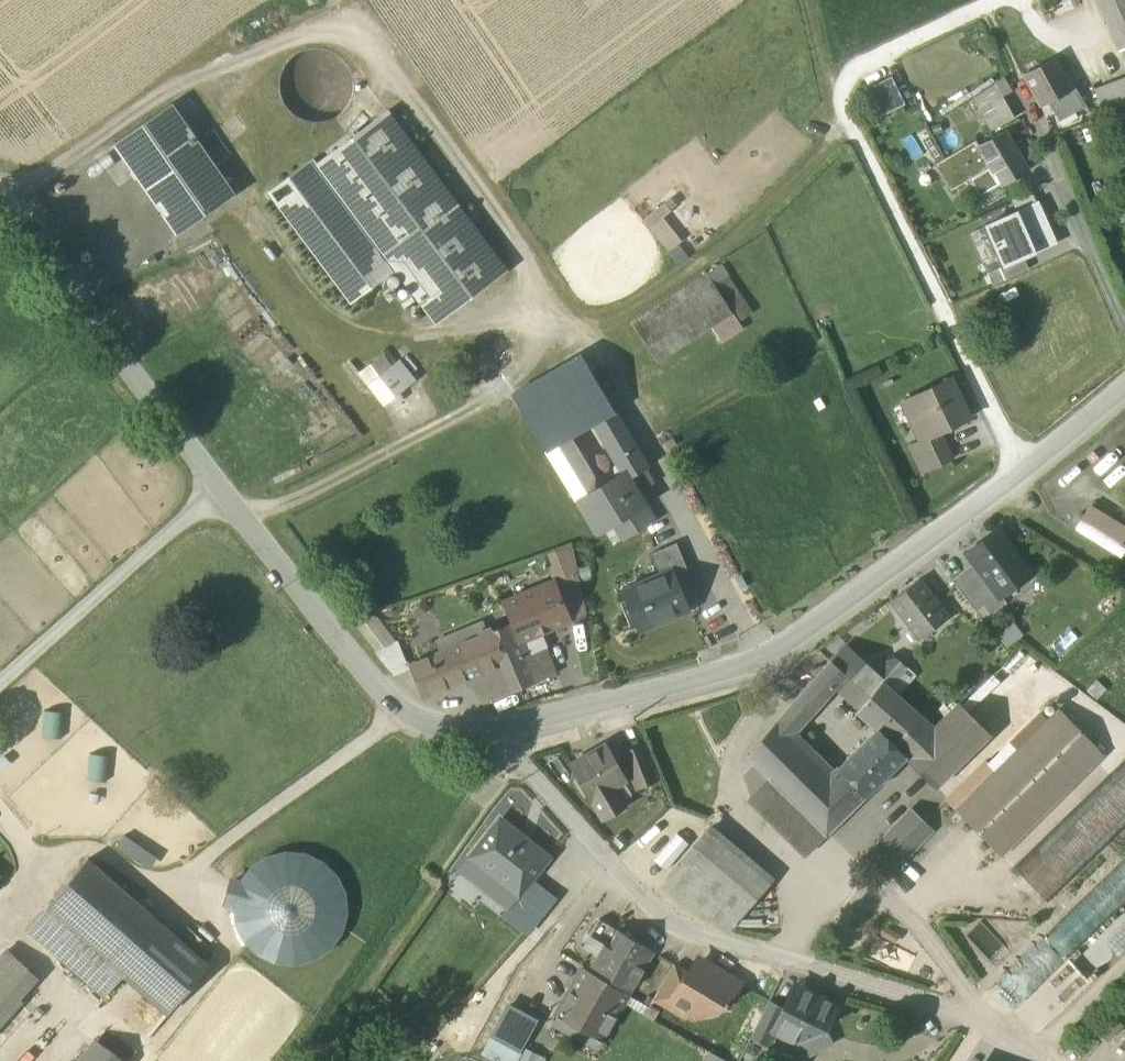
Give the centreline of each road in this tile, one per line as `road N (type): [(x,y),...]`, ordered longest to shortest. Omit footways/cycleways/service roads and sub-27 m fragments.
road 1 (residential): [(1124,391),(1020,474),(751,661),(492,740)]
road 2 (residential): [(492,740),(669,927),(963,1013),(1043,1060)]
road 3 (residential): [(492,740),(403,710),(360,669),(217,492)]
road 4 (unclassified): [(217,492),(0,197)]
road 5 (track): [(403,710),(166,887)]

